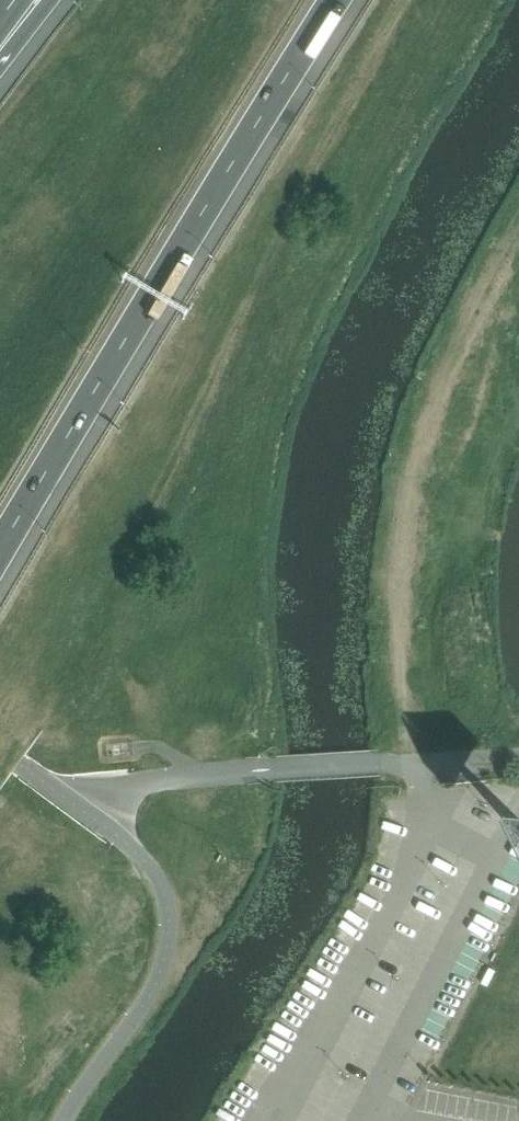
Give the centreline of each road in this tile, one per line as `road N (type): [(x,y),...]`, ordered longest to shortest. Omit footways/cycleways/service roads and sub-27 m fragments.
road 1 (motorway): [(0,551),(335,0)]

